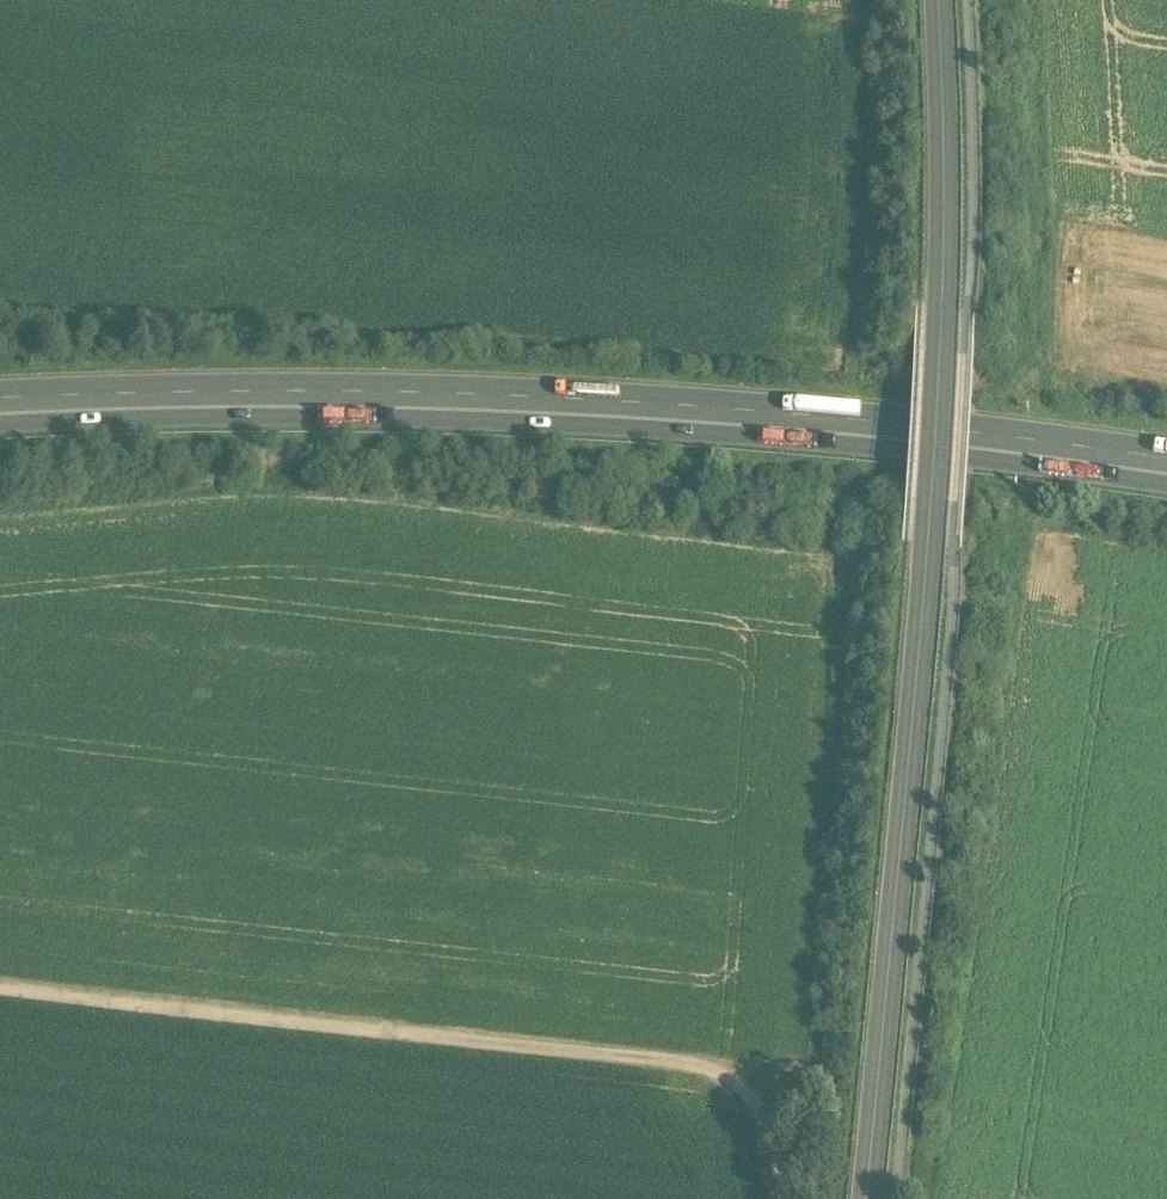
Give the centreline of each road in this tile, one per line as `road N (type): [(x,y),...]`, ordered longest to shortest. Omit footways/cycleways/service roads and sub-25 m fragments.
road 1 (tertiary): [(873,1198),(935,520),(948,149),(941,0)]
road 2 (trunk): [(0,417),(524,411),(818,430),(1166,473)]
road 3 (track): [(0,999),(727,1085),(768,1129),(791,1198)]

